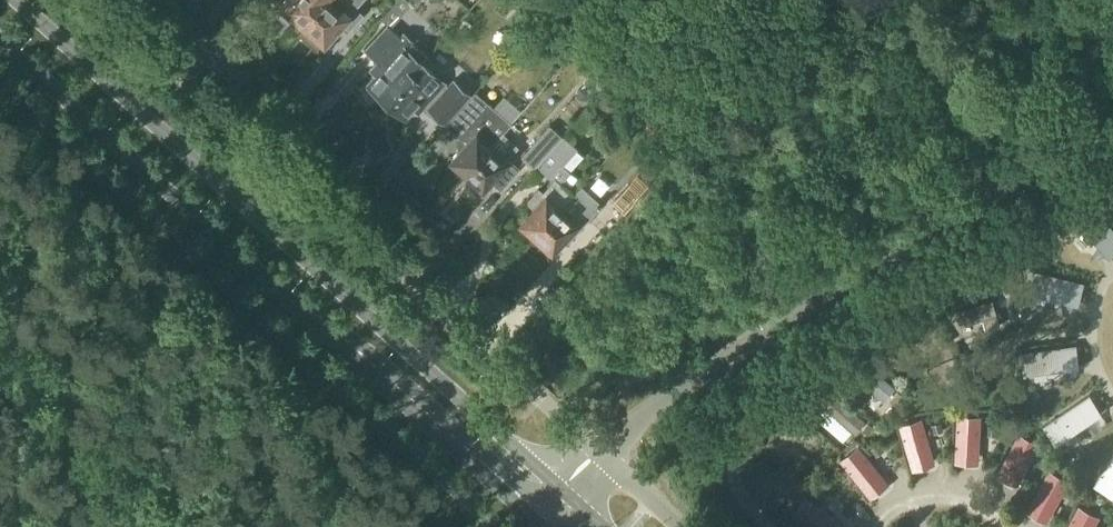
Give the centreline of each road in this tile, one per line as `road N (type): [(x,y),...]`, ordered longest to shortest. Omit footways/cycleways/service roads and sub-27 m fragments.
road 1 (primary): [(560,483),(16,0)]
road 2 (primary): [(0,42),(530,510)]
road 3 (residential): [(598,450),(98,0)]
road 4 (unclassified): [(1112,112),(598,450)]
road 5 (track): [(103,430),(0,332)]
road 6 (track): [(0,521),(103,430)]

